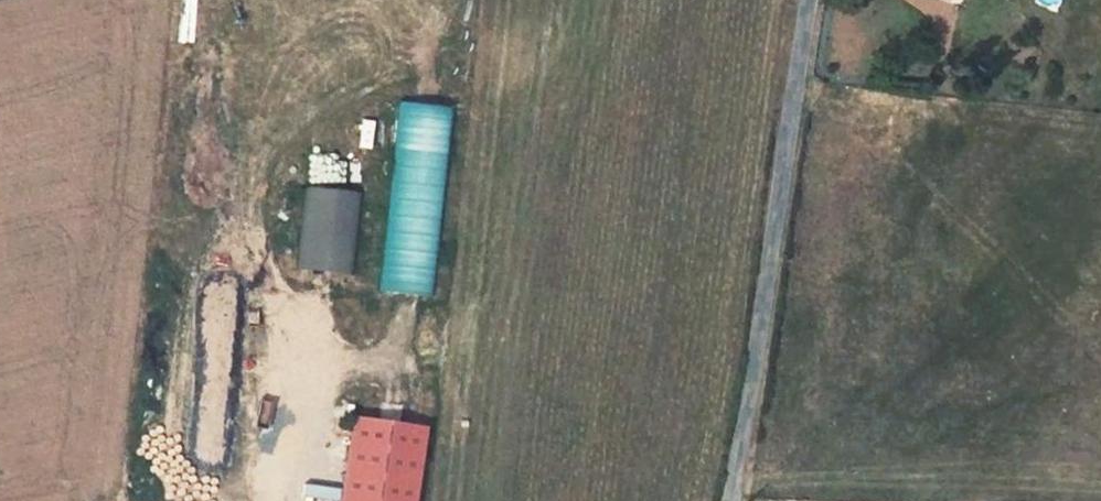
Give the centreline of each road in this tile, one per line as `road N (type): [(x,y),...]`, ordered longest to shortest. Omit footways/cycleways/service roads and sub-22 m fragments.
road 1 (residential): [(730,500),(800,0)]

